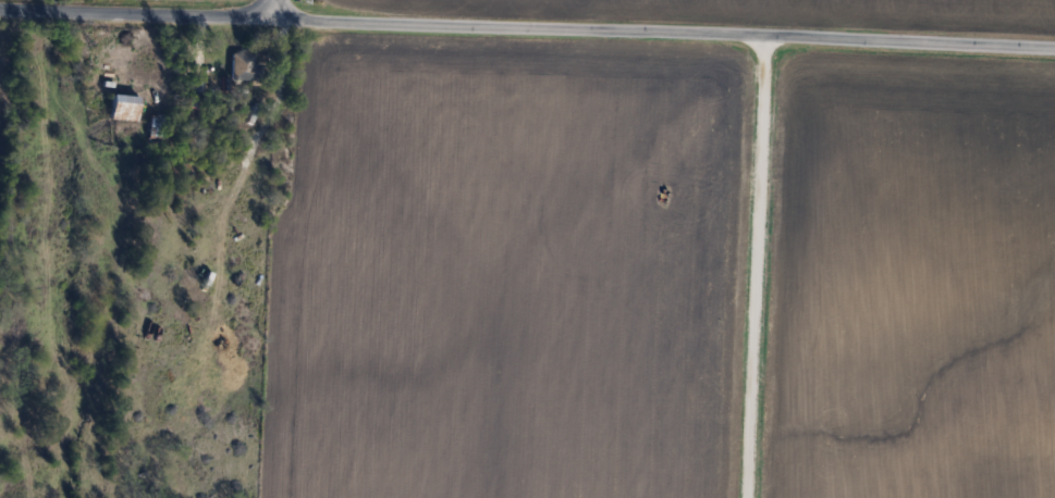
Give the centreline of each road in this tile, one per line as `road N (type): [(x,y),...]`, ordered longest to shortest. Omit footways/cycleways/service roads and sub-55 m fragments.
road 1 (residential): [(1054,47),(272,18)]
road 2 (residential): [(745,497),(765,35)]
road 3 (residential): [(0,8),(272,18)]

